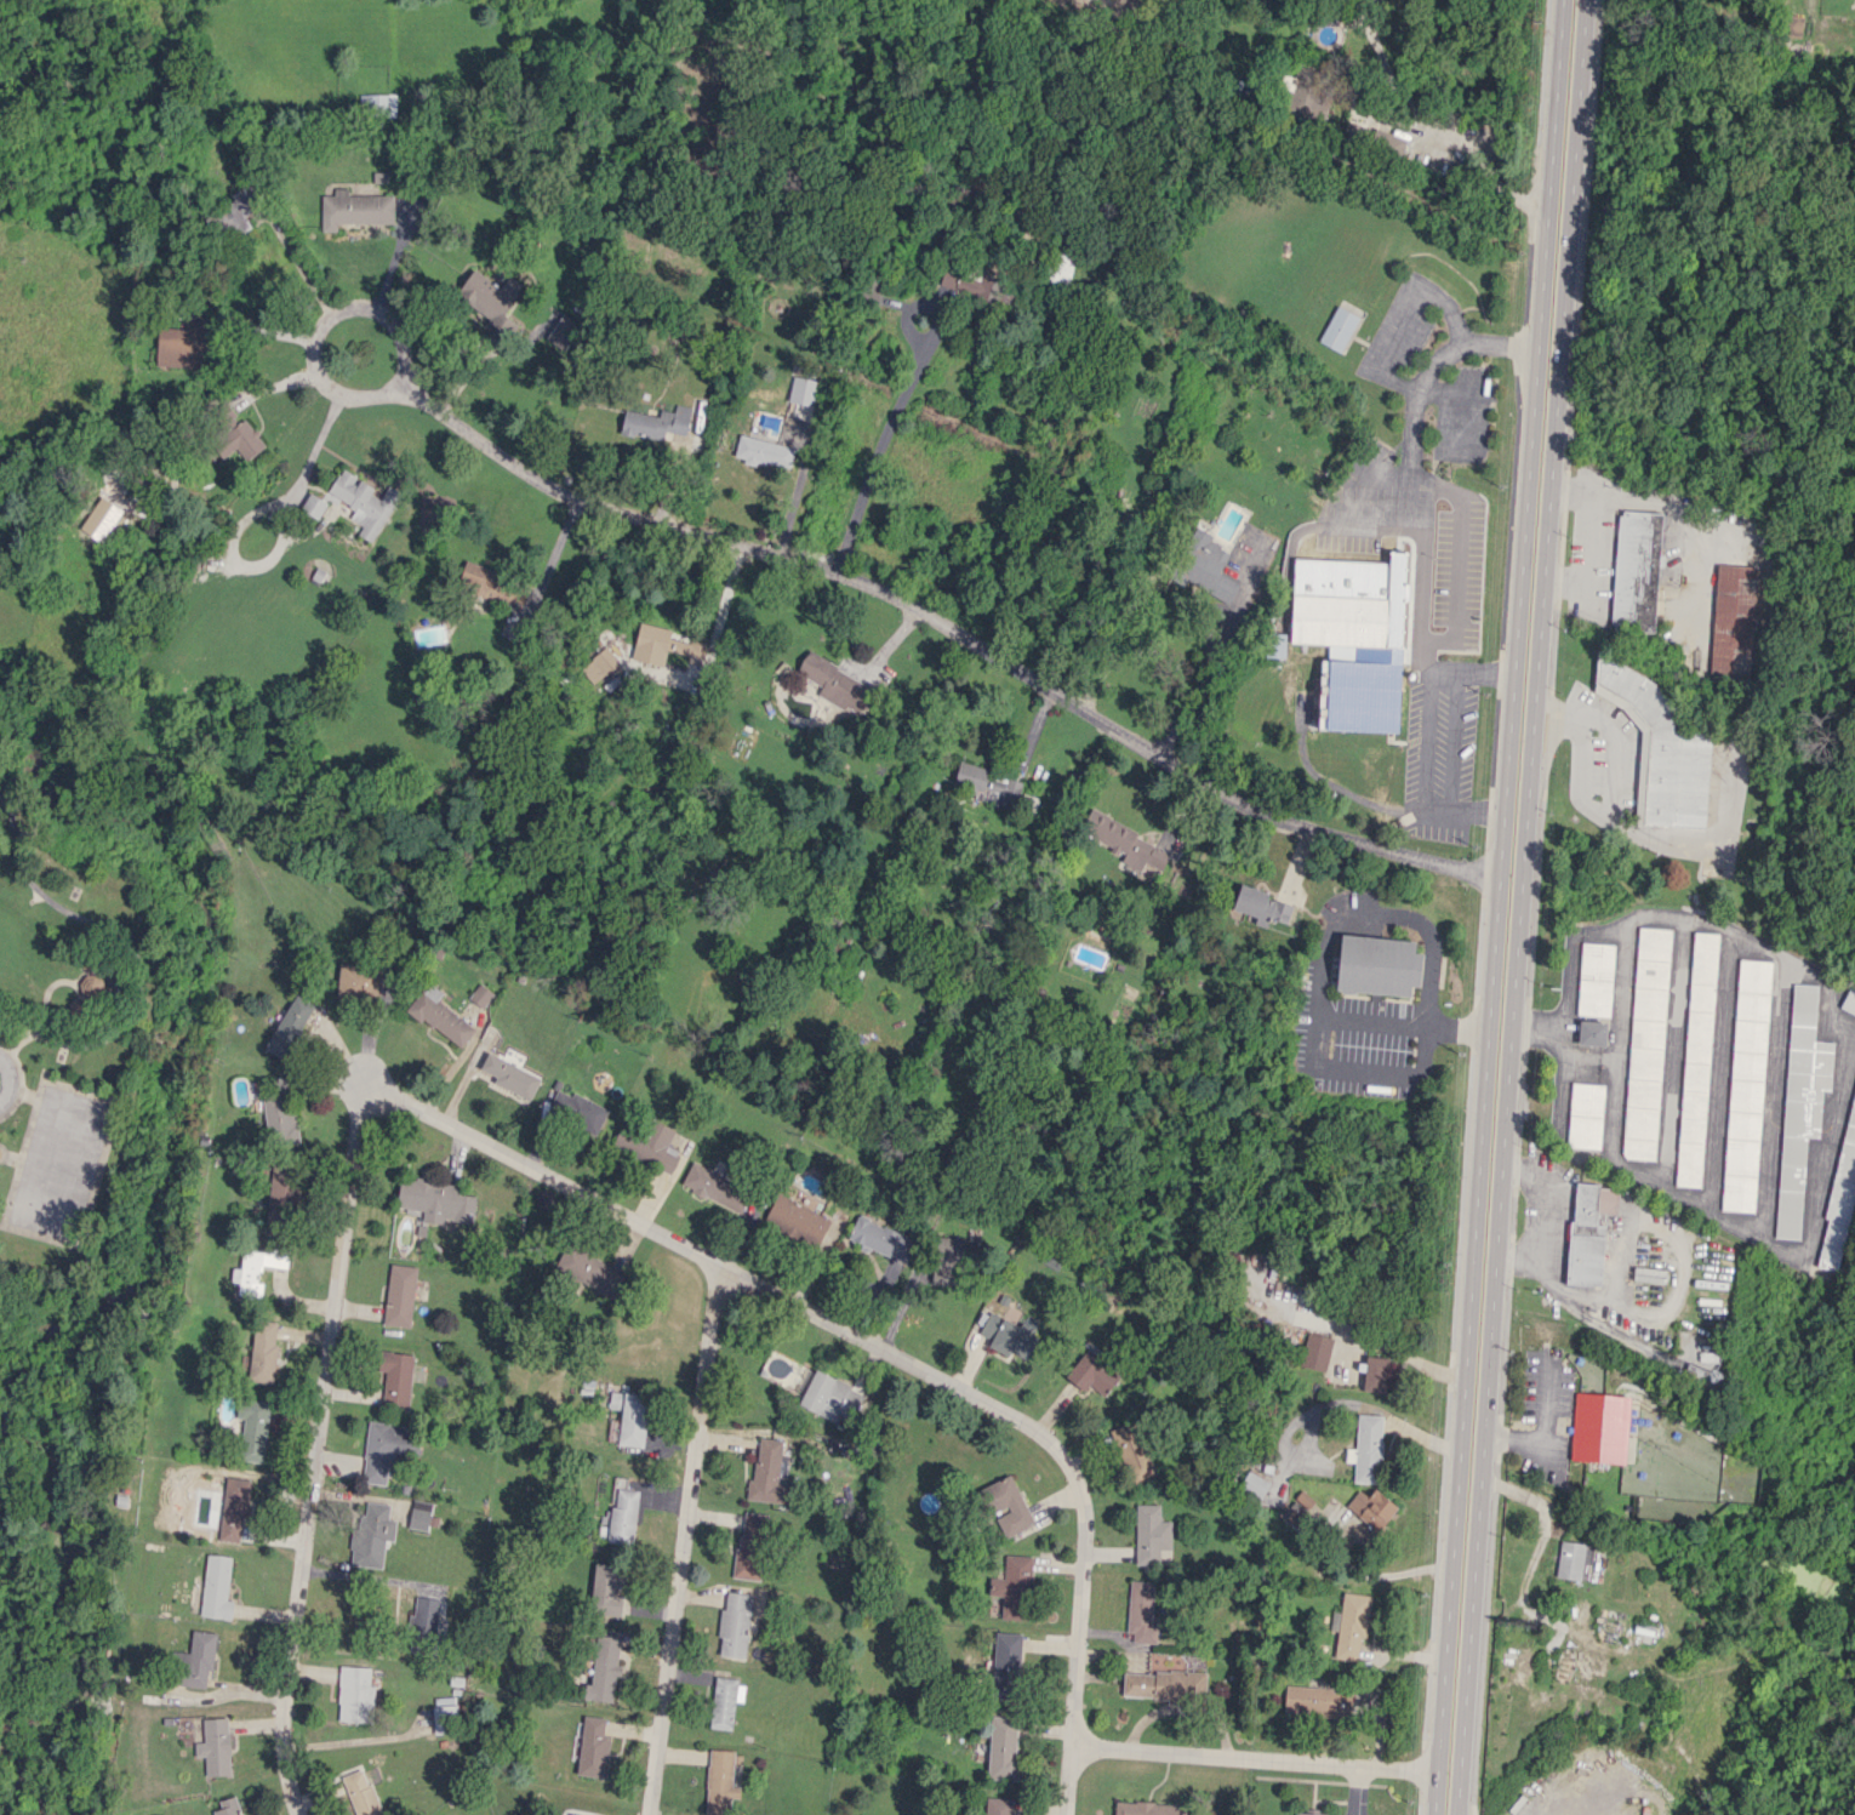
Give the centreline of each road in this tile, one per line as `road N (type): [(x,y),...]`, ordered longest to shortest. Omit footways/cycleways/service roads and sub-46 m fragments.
road 1 (trunk): [(1564,0),(1435,1814)]
road 2 (trunk): [(1457,1814),(1586,0)]
road 3 (residential): [(1073,1746),(1084,1509),(1073,1474),(1050,1443),(998,1408),(436,1119),(371,1096),(356,1113),(285,1676),(282,1747),(298,1814)]
road 4 (residential): [(1500,880),(1255,809),(954,634),(781,565),(536,489),(395,382)]
road 5 (residential): [(649,1814),(715,1265)]
road 6 (residential): [(1438,1770),(1073,1746)]
road 7 (residential): [(395,382),(369,399),(336,395),(314,372),(313,341),(331,315),(363,307),(392,321),(404,350),(395,382)]

